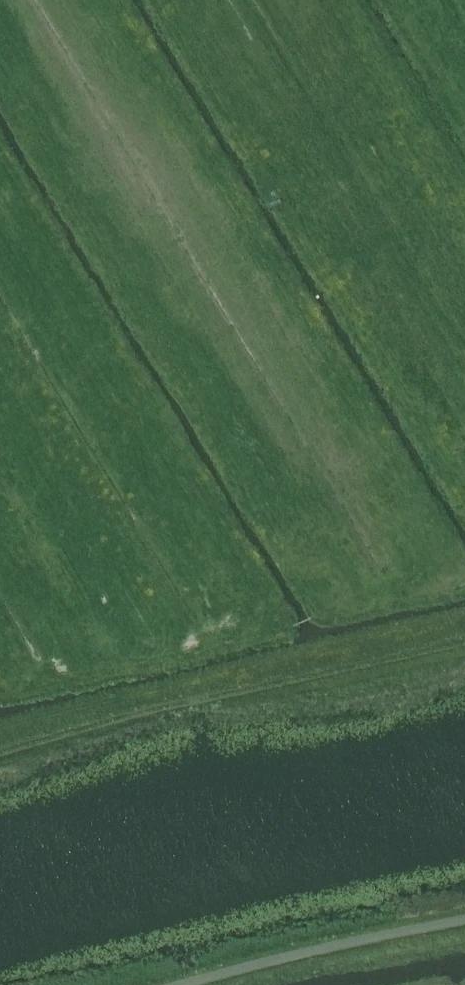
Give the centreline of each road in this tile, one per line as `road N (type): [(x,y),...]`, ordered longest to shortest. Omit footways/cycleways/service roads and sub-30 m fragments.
road 1 (track): [(464,638),(182,700),(0,755)]

